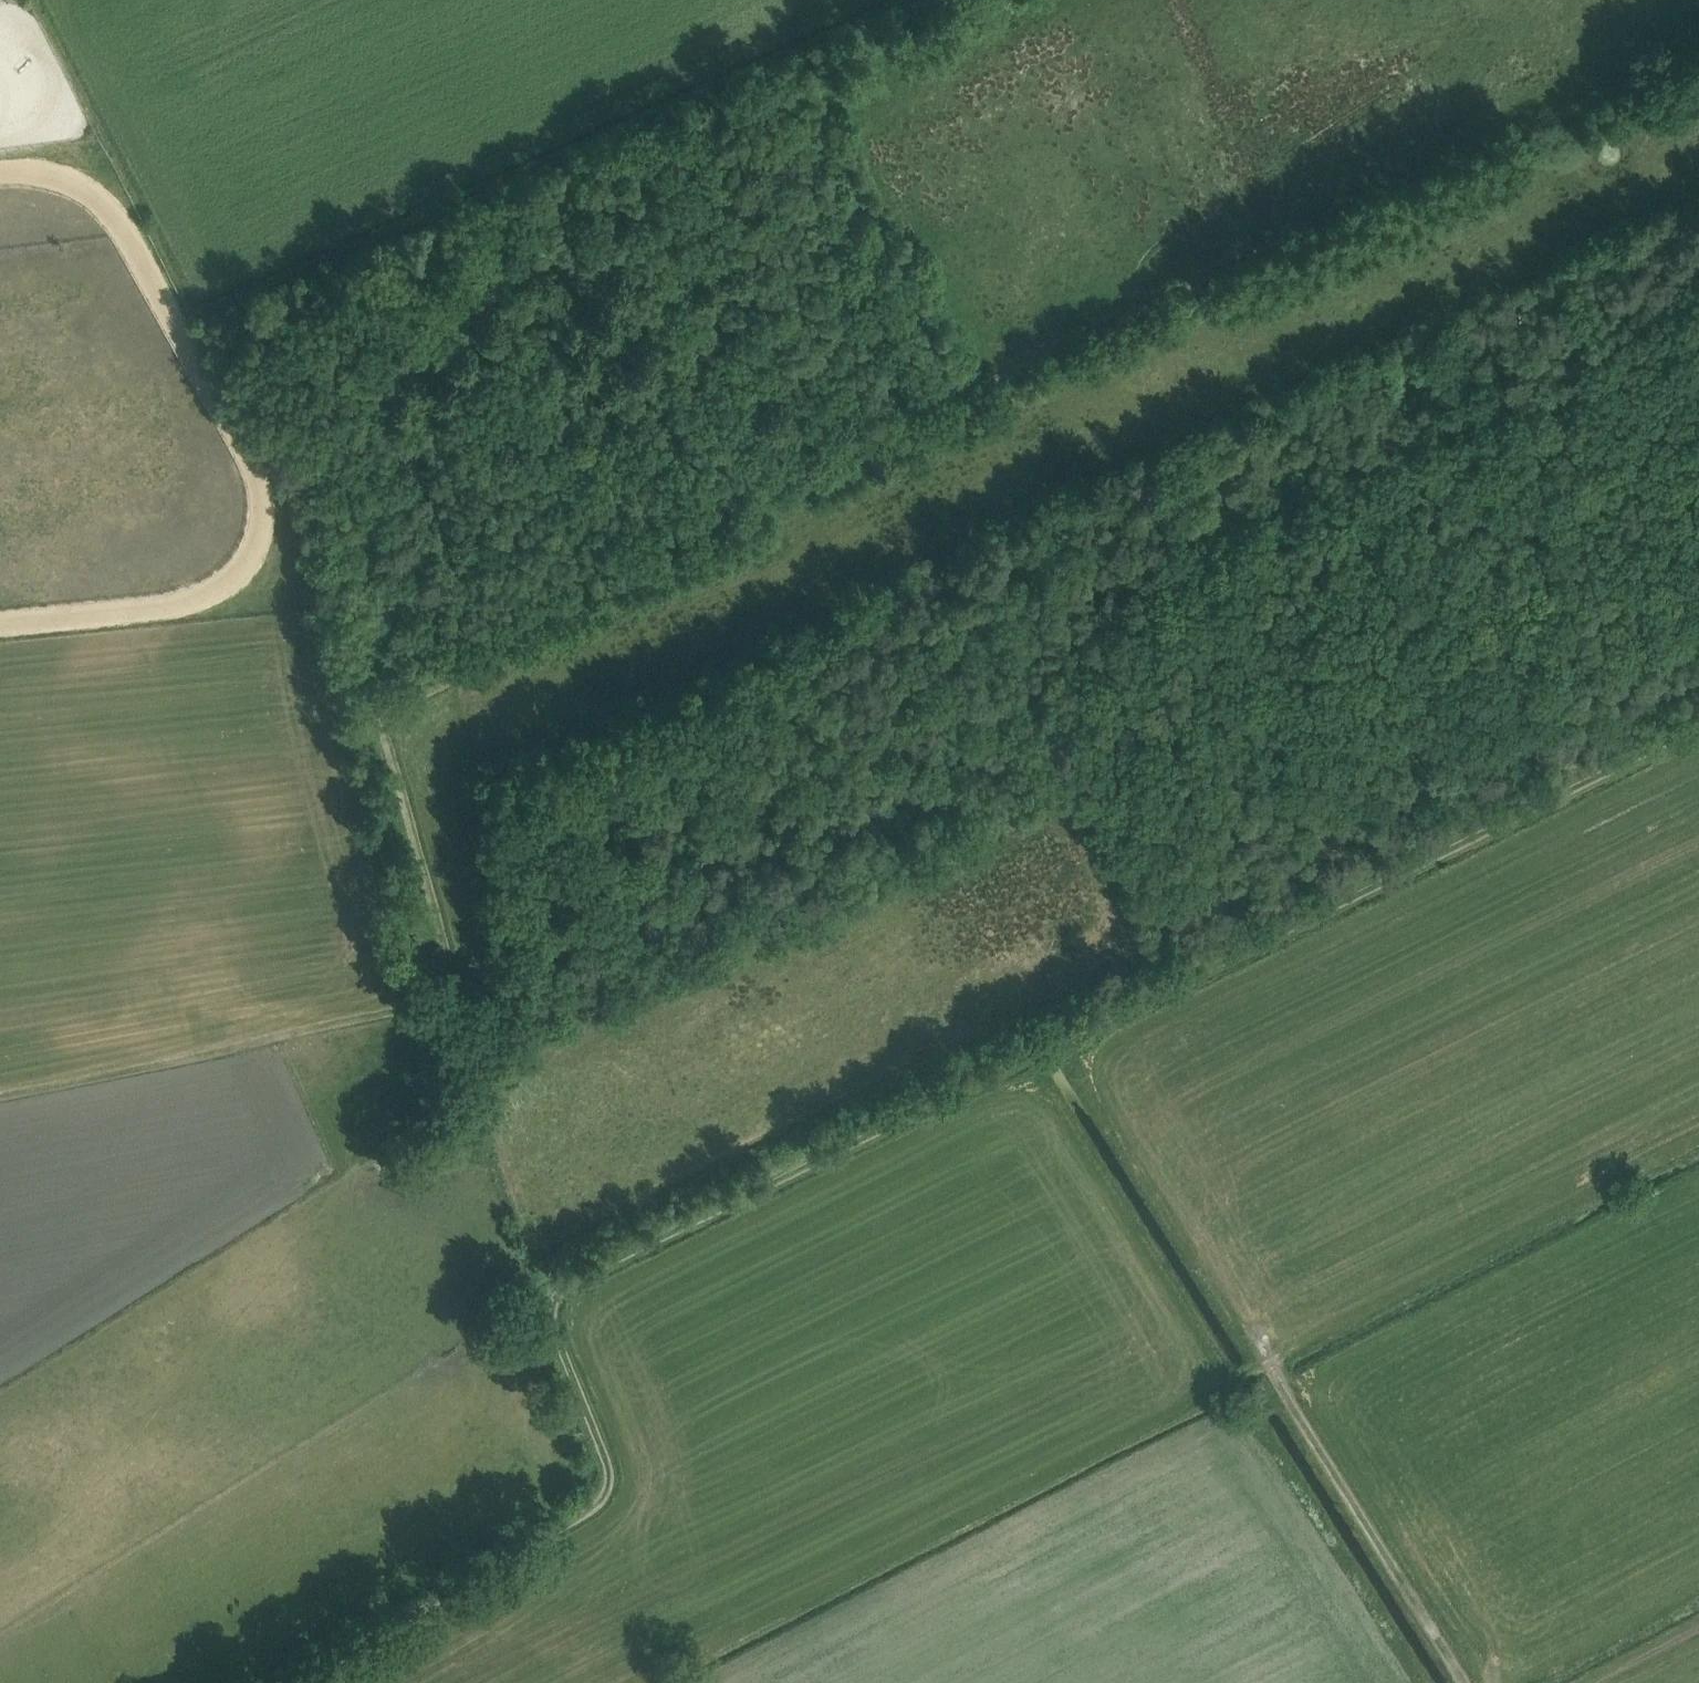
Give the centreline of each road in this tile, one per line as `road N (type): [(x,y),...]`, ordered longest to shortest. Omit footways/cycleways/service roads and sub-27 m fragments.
road 1 (track): [(1698,727),(560,1292)]
road 2 (track): [(297,1682),(601,1502),(608,1464),(554,1319),(560,1292)]

